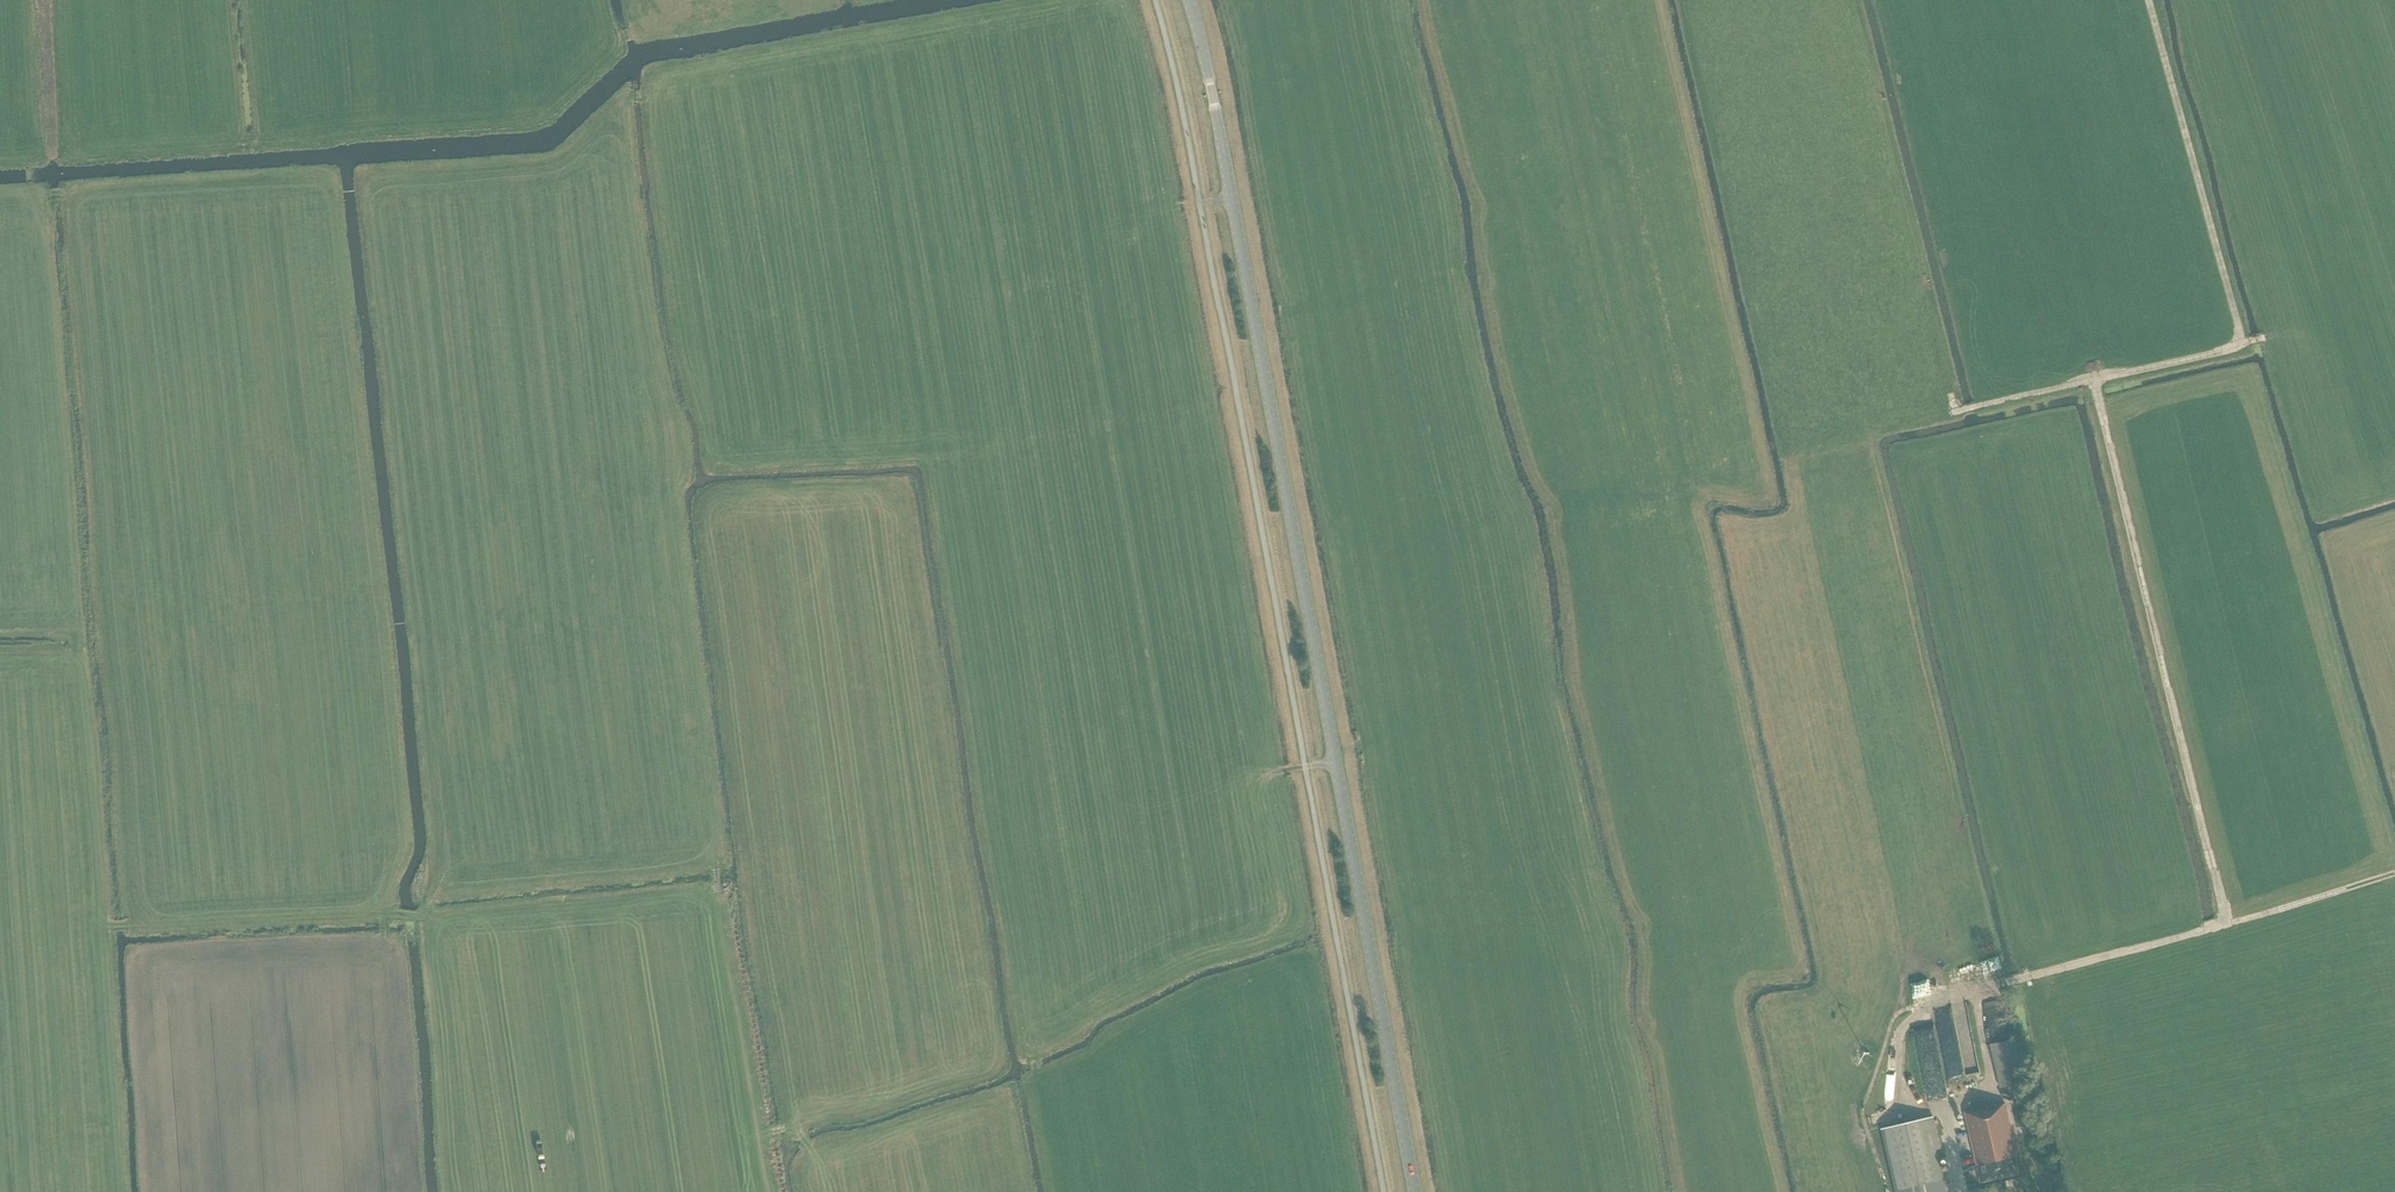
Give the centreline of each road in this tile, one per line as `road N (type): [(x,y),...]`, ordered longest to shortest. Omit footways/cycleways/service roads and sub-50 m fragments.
road 1 (tertiary): [(1414,1191),(1189,0)]
road 2 (track): [(1965,1191),(1947,1115),(1900,1109),(1901,1030),(1953,990),(2227,921),(2092,381)]
road 3 (track): [(1952,410),(2238,350),(2244,337),(2152,0)]
road 4 (track): [(716,869),(717,888),(438,917),(375,912),(111,926)]
road 5 (track): [(580,1191),(552,905)]
road 6 (track): [(2227,921),(2394,874)]

